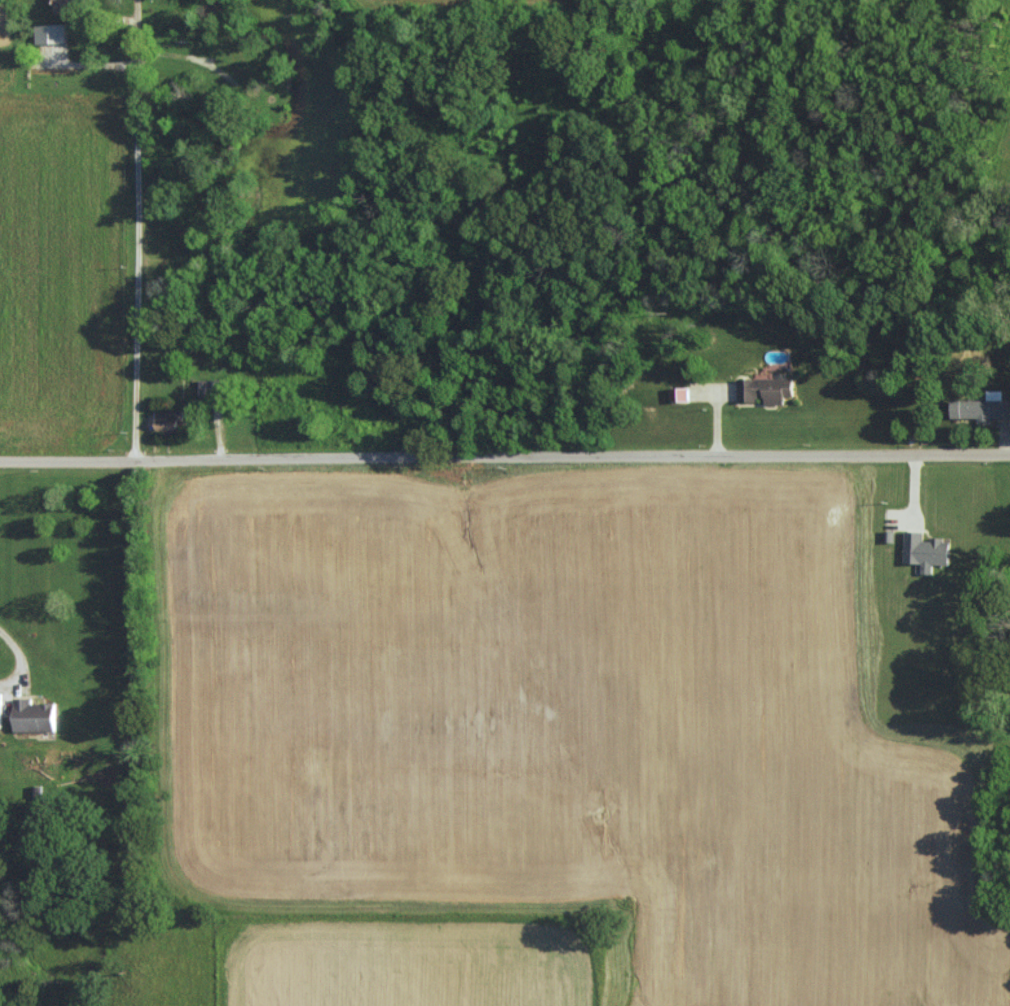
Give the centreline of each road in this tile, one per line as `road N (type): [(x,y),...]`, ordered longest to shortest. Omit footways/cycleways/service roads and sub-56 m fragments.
road 1 (residential): [(0,461),(1009,456)]

